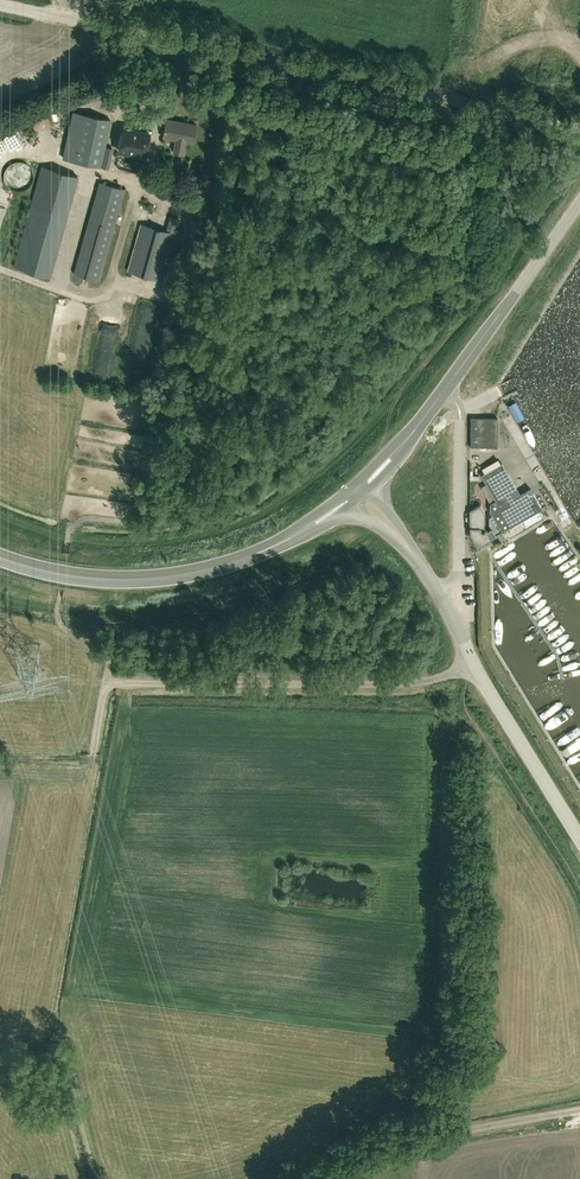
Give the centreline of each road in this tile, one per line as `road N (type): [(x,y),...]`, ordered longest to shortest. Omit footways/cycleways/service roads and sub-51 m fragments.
road 1 (unclassified): [(579,130),(0,4)]
road 2 (unclassified): [(0,556),(87,577),(190,572),(267,549),(360,492)]
road 3 (unclassified): [(445,388),(579,202)]
road 4 (unclassified): [(436,588),(459,571),(460,415),(445,388)]
road 5 (unclassified): [(579,838),(502,712)]
road 6 (unclassified): [(436,588),(502,712)]
road 7 (unclassified): [(360,492),(445,388)]
road 8 (unclassified): [(360,492),(436,588)]

